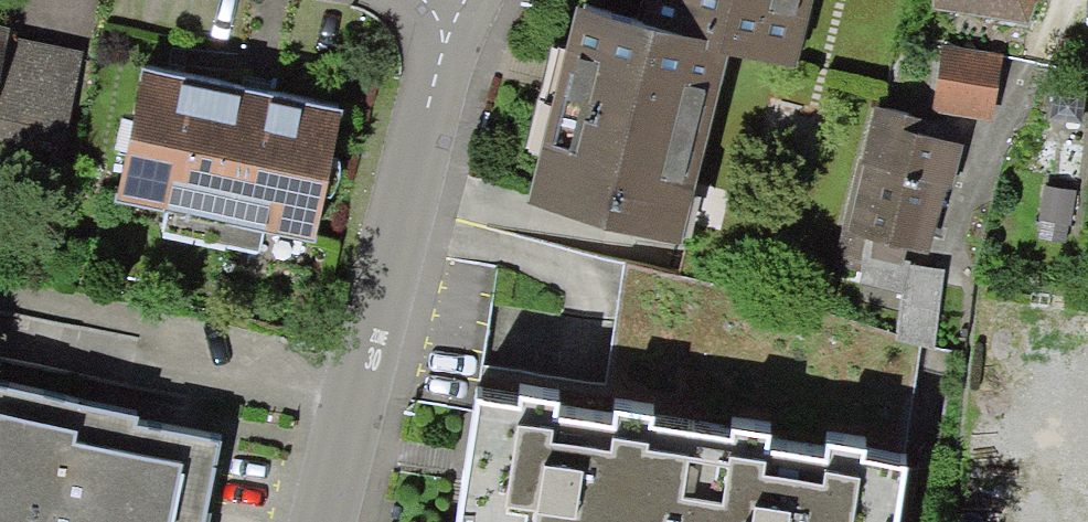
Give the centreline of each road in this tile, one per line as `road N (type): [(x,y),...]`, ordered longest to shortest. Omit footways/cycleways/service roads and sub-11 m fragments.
road 1 (residential): [(327,521),(457,0)]

